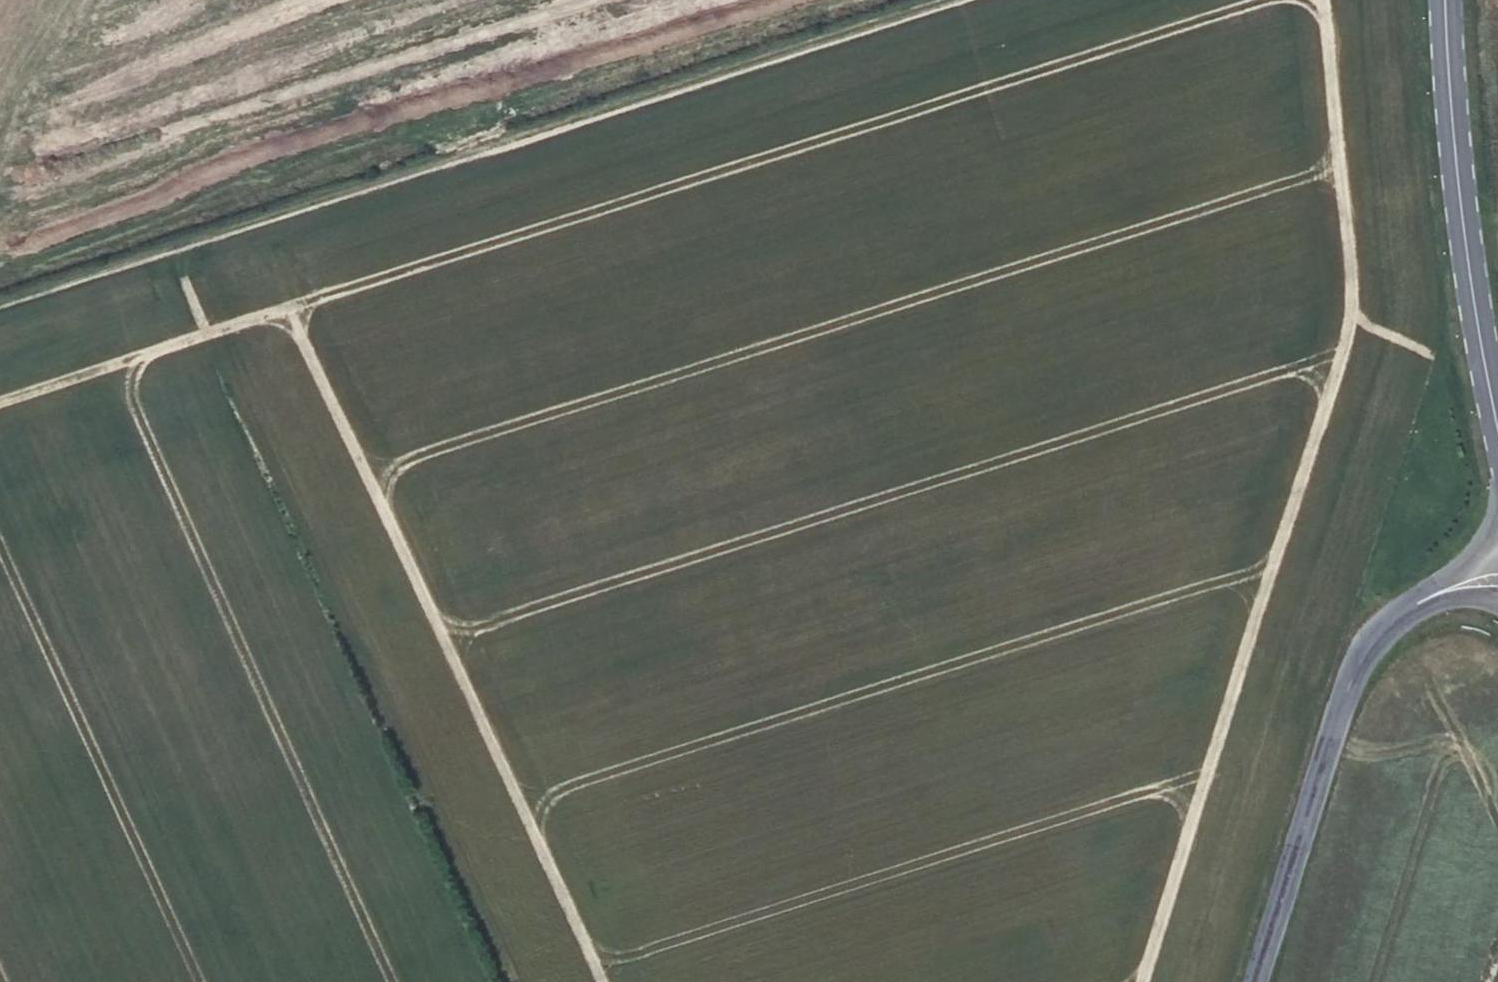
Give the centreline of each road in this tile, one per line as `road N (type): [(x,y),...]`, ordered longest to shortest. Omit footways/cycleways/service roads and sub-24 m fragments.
road 1 (track): [(0,309),(948,0)]
road 2 (secondary): [(1440,0),(1469,326),(1497,468)]
road 3 (tertiary): [(1250,981),(1351,654),(1380,621),(1420,595)]

